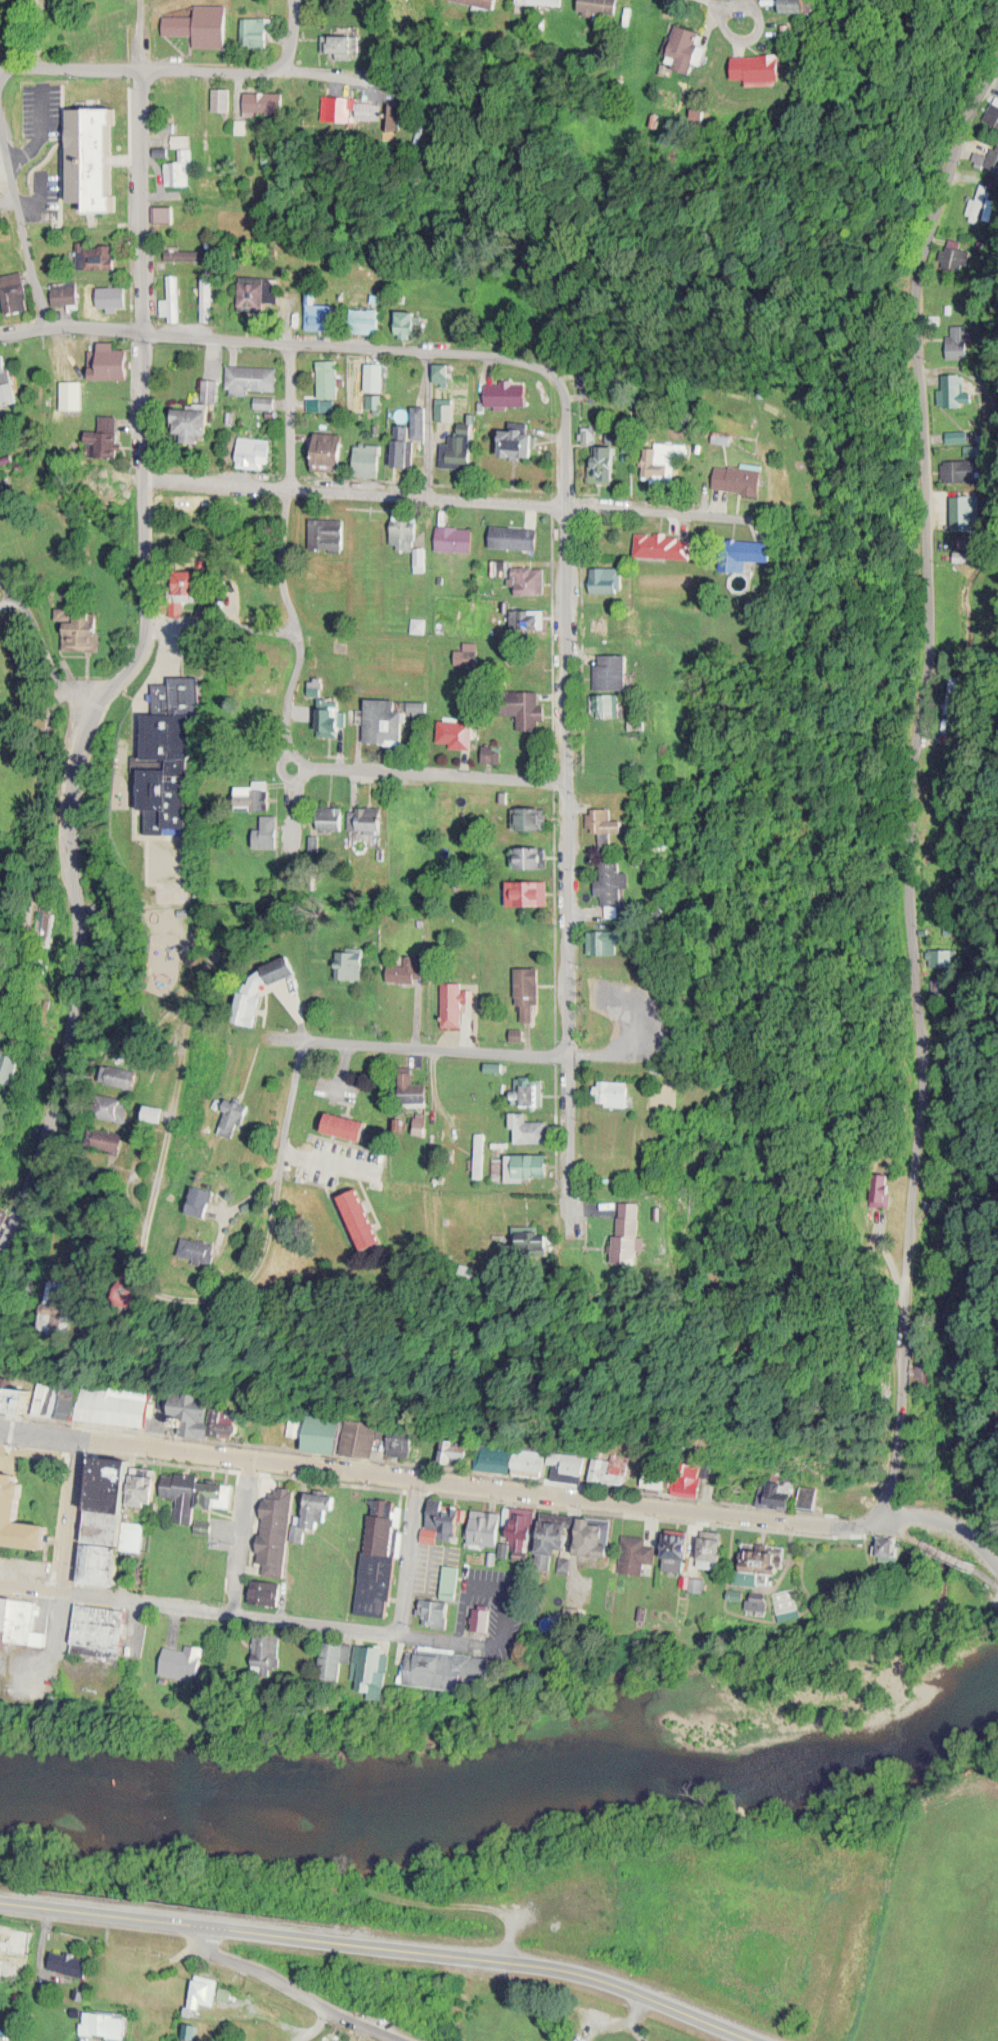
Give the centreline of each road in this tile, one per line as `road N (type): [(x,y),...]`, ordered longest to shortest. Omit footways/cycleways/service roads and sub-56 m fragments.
road 1 (residential): [(888,1509),(917,977),(923,251),(997,65)]
road 2 (residential): [(0,1423),(835,1527),(888,1509),(942,1515),(997,1560)]
road 3 (residential): [(143,330),(151,622),(142,659),(90,702),(68,802),(81,919),(19,1210),(0,1239)]
road 4 (residential): [(586,1225),(559,1052),(568,502),(561,378)]
road 5 (residential): [(300,1038),(271,1280),(215,1313),(151,1301),(189,1014)]
road 6 (residential): [(197,1921),(501,1958),(592,1977),(751,2040)]
road 7 (residential): [(683,505),(144,474)]
road 8 (residential): [(386,2040),(261,1981),(206,1943),(197,1921),(0,1899)]
road 9 (residential): [(143,330),(493,352),(561,378)]
road 10 (residential): [(303,760),(288,339)]
road 11 (residential): [(0,1585),(401,1631)]
road 12 (residential): [(0,1047),(33,861),(41,705),(57,674)]
road 13 (residential): [(559,1052),(265,1041)]
road 14 (residential): [(41,324),(17,192),(6,63)]
road 15 (residential): [(143,67),(143,330)]
road 16 (residential): [(564,778),(303,760)]
road 17 (residential): [(359,86),(284,69),(143,67)]
road 18 (residential): [(69,1593),(85,1433)]
road 19 (residential): [(236,1613),(253,1455)]
road 20 (residential): [(401,1631),(417,1474)]
road 21 (residential): [(299,626),(151,622)]
road 22 (residential): [(0,331),(41,324),(143,330)]
road 23 (residential): [(6,63),(143,67)]
road 24 (residential): [(269,237),(142,236)]

